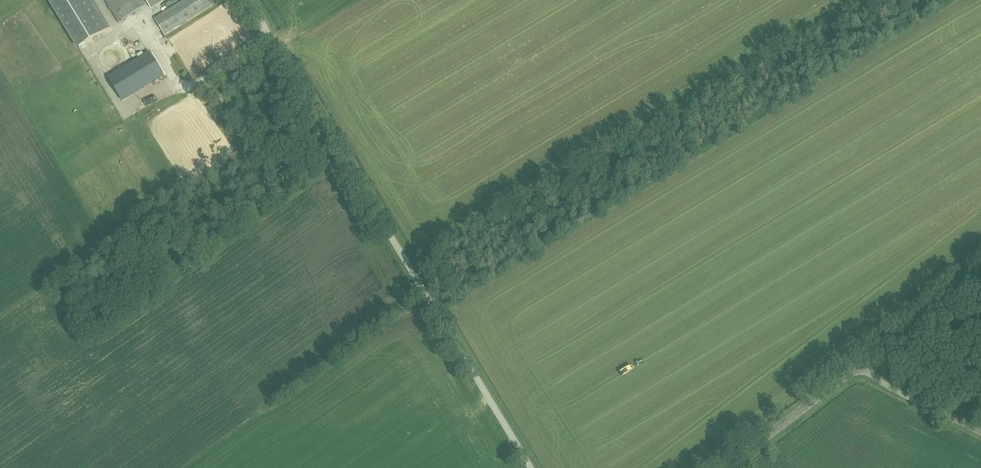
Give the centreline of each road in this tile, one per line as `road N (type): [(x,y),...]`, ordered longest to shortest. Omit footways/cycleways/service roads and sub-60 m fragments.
road 1 (unclassified): [(531,467),(248,0)]
road 2 (tertiary): [(727,467),(857,368)]
road 3 (tertiary): [(857,368),(980,275)]
road 4 (unclassified): [(980,433),(857,368)]

